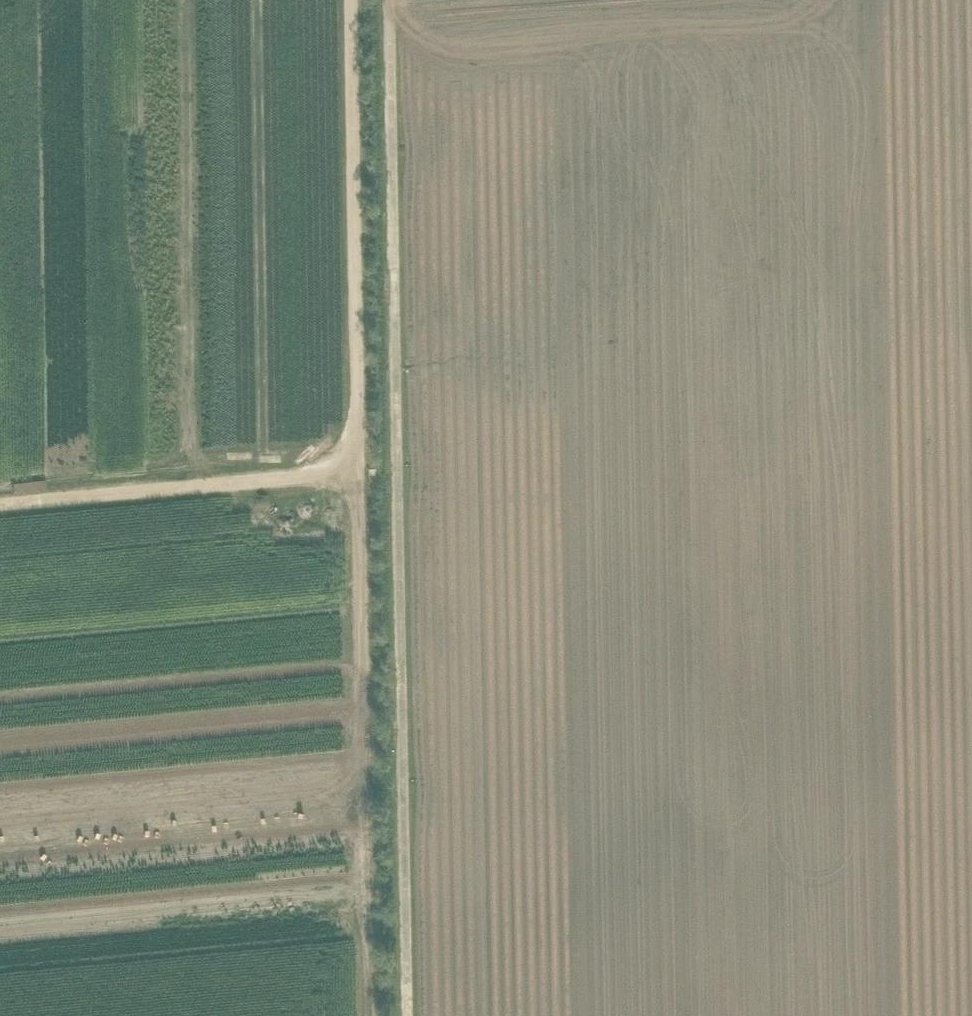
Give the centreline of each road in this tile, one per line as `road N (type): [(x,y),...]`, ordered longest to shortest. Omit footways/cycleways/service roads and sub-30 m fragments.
road 1 (track): [(407,1015),(388,0)]
road 2 (track): [(351,0),(357,425),(341,462),(299,477),(0,506)]

